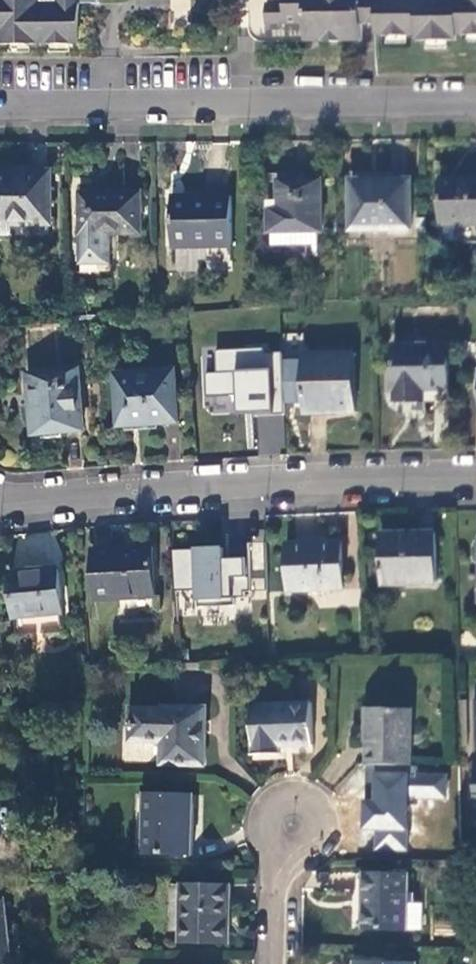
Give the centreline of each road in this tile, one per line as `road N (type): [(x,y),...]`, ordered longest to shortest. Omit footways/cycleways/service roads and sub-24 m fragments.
road 1 (residential): [(0,504),(320,479),(475,477)]
road 2 (residential): [(475,100),(0,100)]
road 3 (residential): [(271,963),(274,870),(293,824)]

